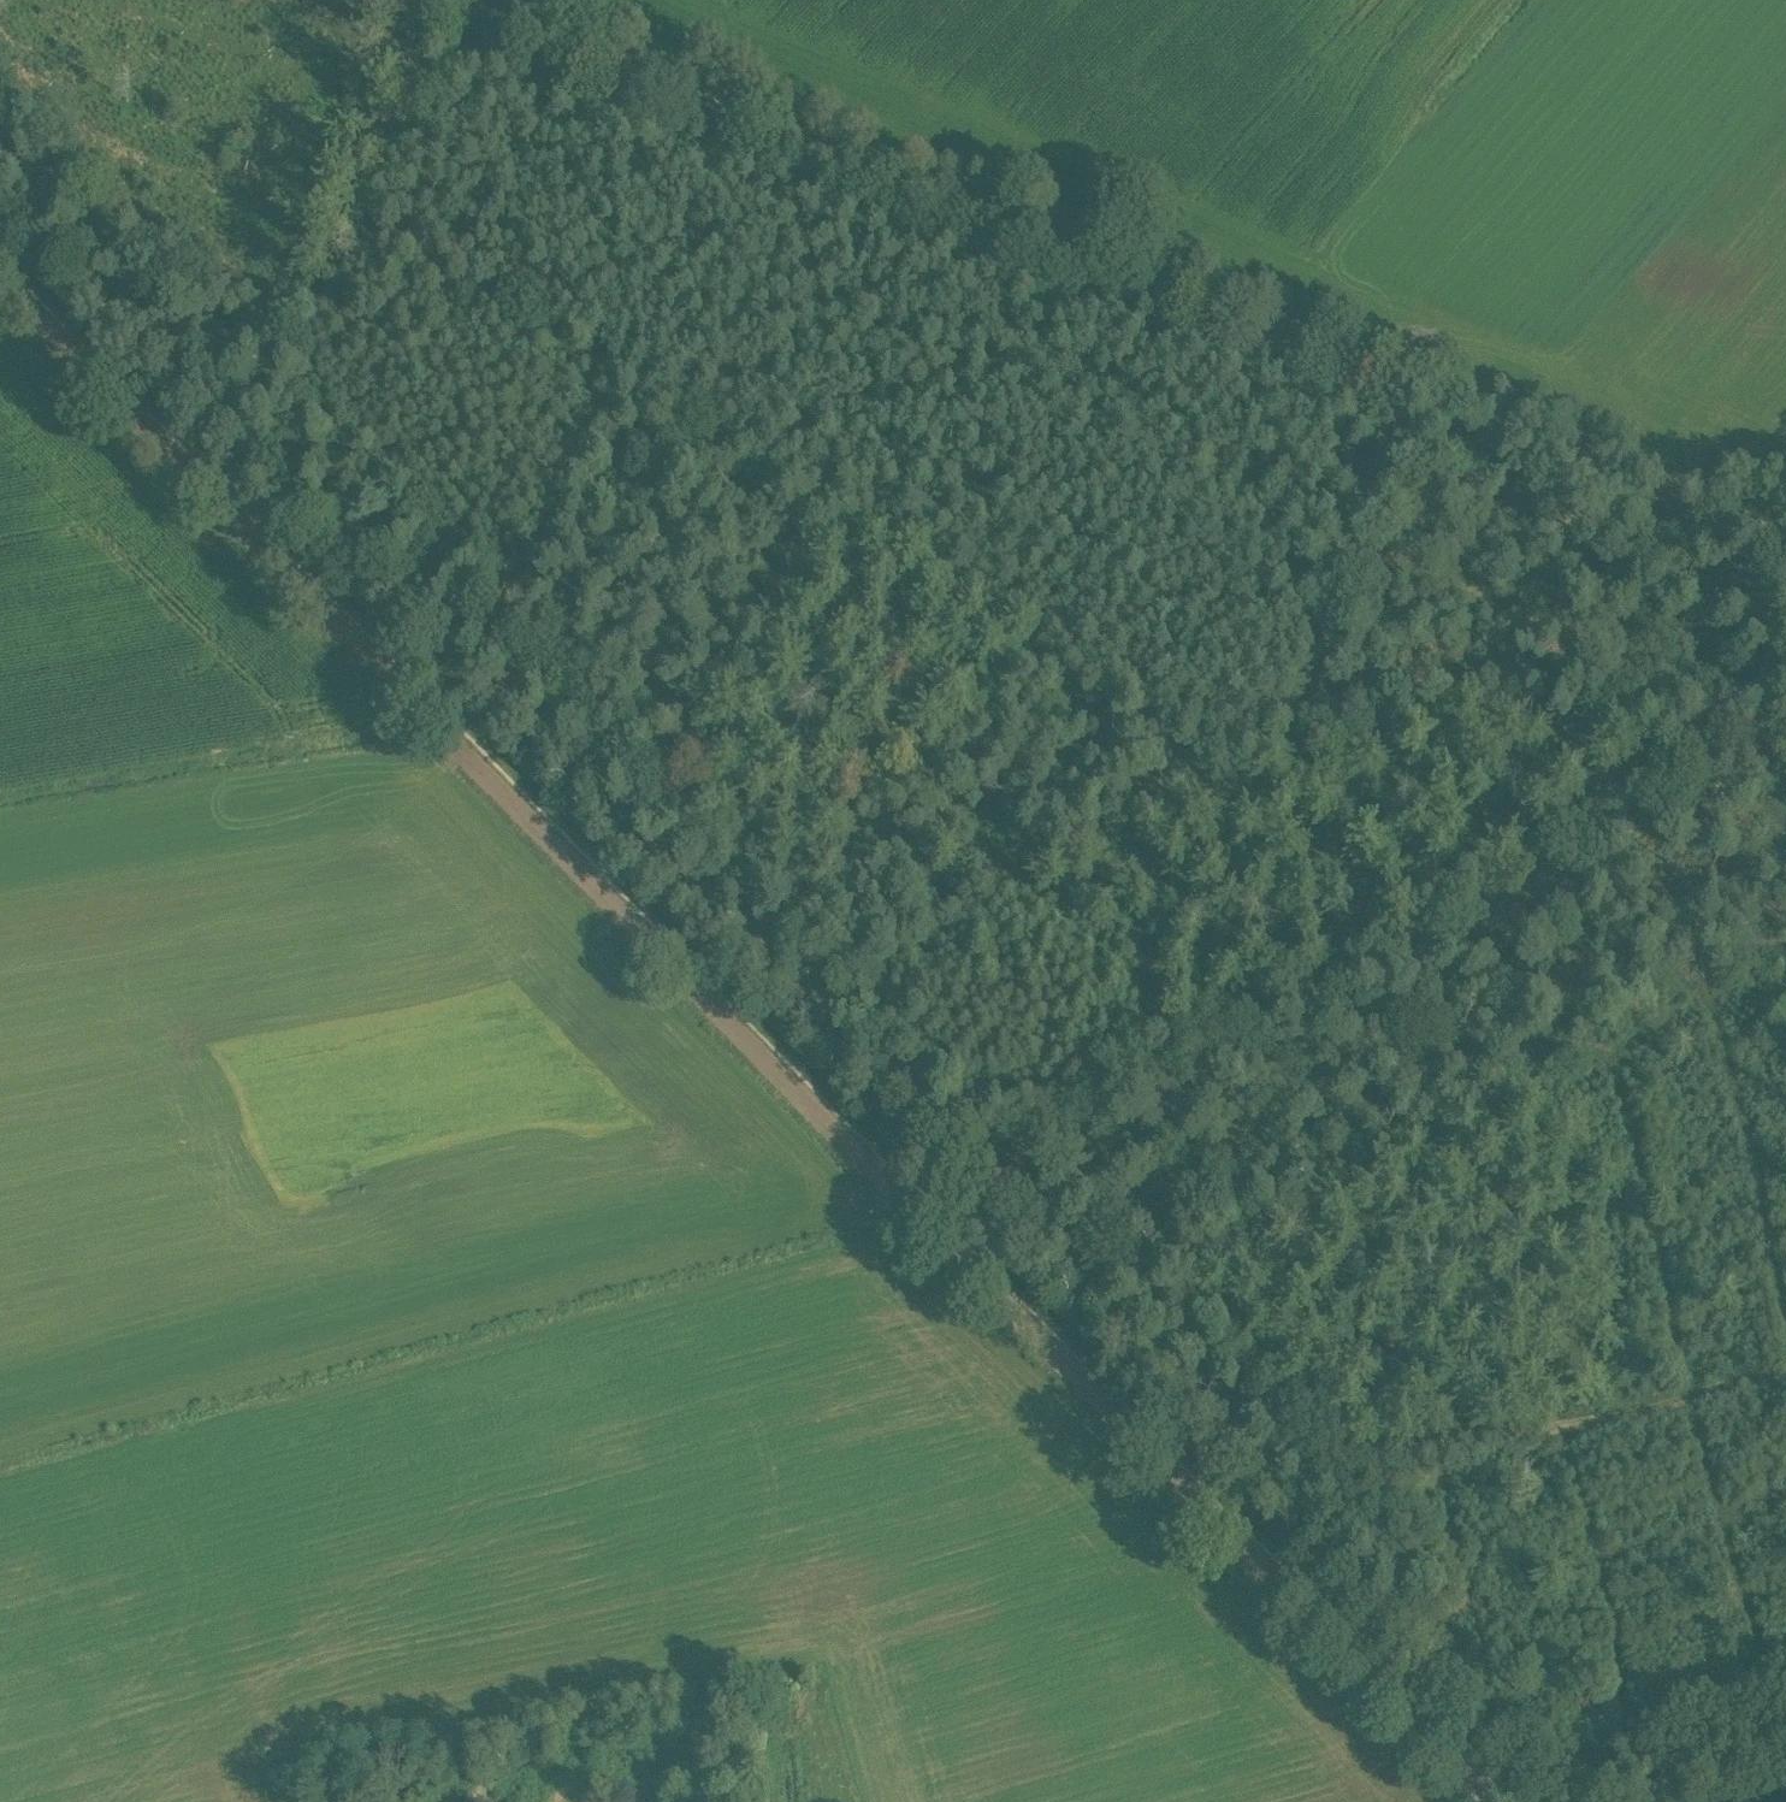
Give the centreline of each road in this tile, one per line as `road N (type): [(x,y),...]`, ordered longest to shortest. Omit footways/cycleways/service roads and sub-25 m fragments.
road 1 (track): [(1785,529),(535,0)]
road 2 (track): [(0,290),(899,1199)]
road 3 (track): [(964,1167),(1785,744)]
road 4 (track): [(899,1199),(1491,1801)]

